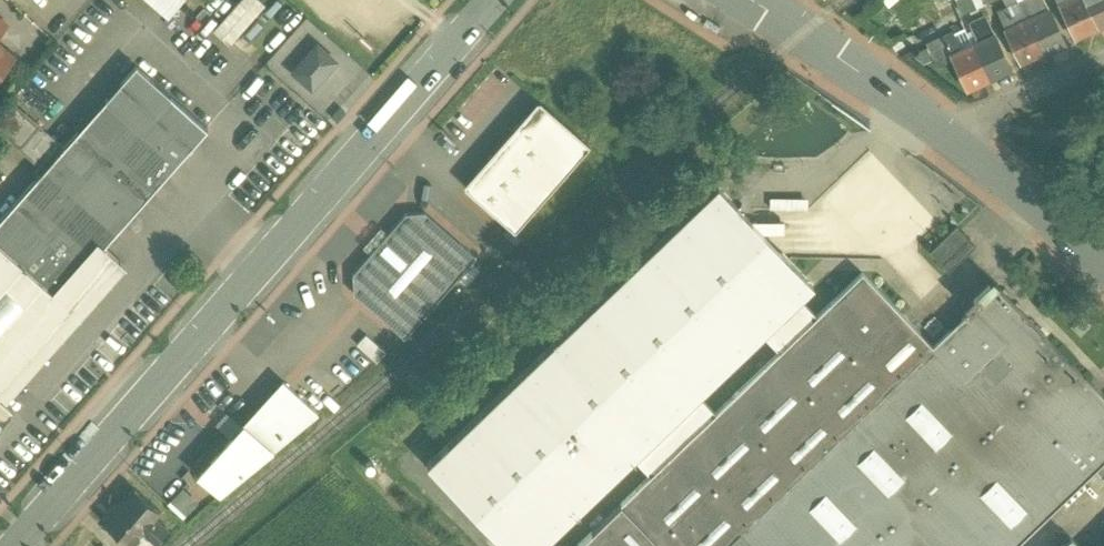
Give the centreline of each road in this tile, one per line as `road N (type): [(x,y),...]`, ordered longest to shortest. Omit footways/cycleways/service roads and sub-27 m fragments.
road 1 (secondary): [(495,0),(14,545)]
road 2 (residential): [(747,0),(952,138)]
road 3 (residential): [(952,138),(1103,260)]
road 4 (residential): [(952,138),(1103,54)]

